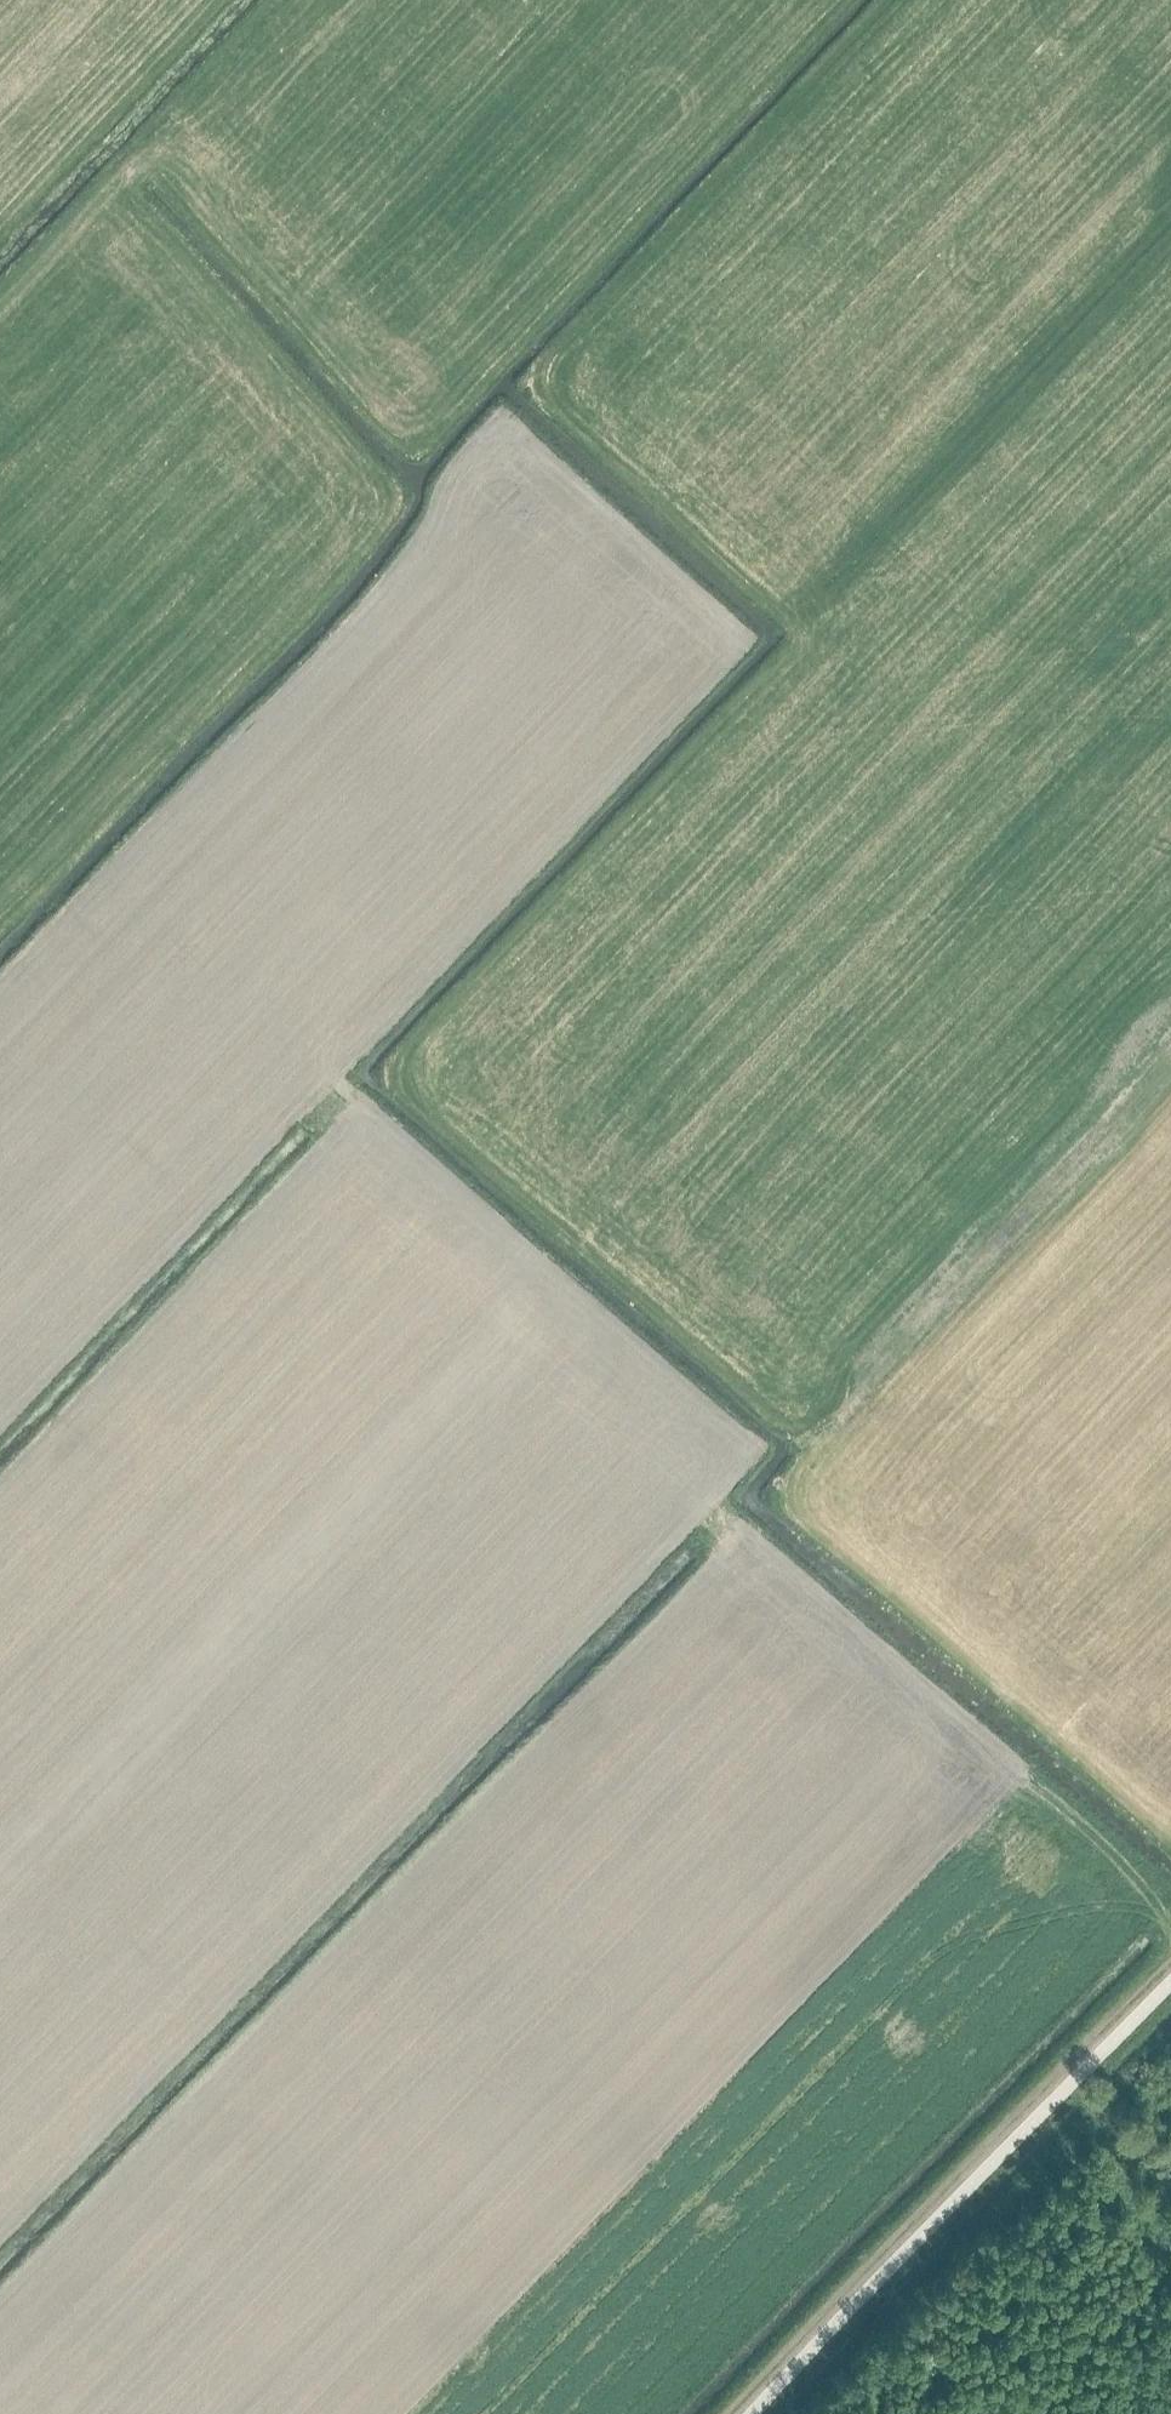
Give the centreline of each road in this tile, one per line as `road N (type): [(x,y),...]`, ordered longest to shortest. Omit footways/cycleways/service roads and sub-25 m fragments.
road 1 (track): [(732,2413),(1170,1962)]

